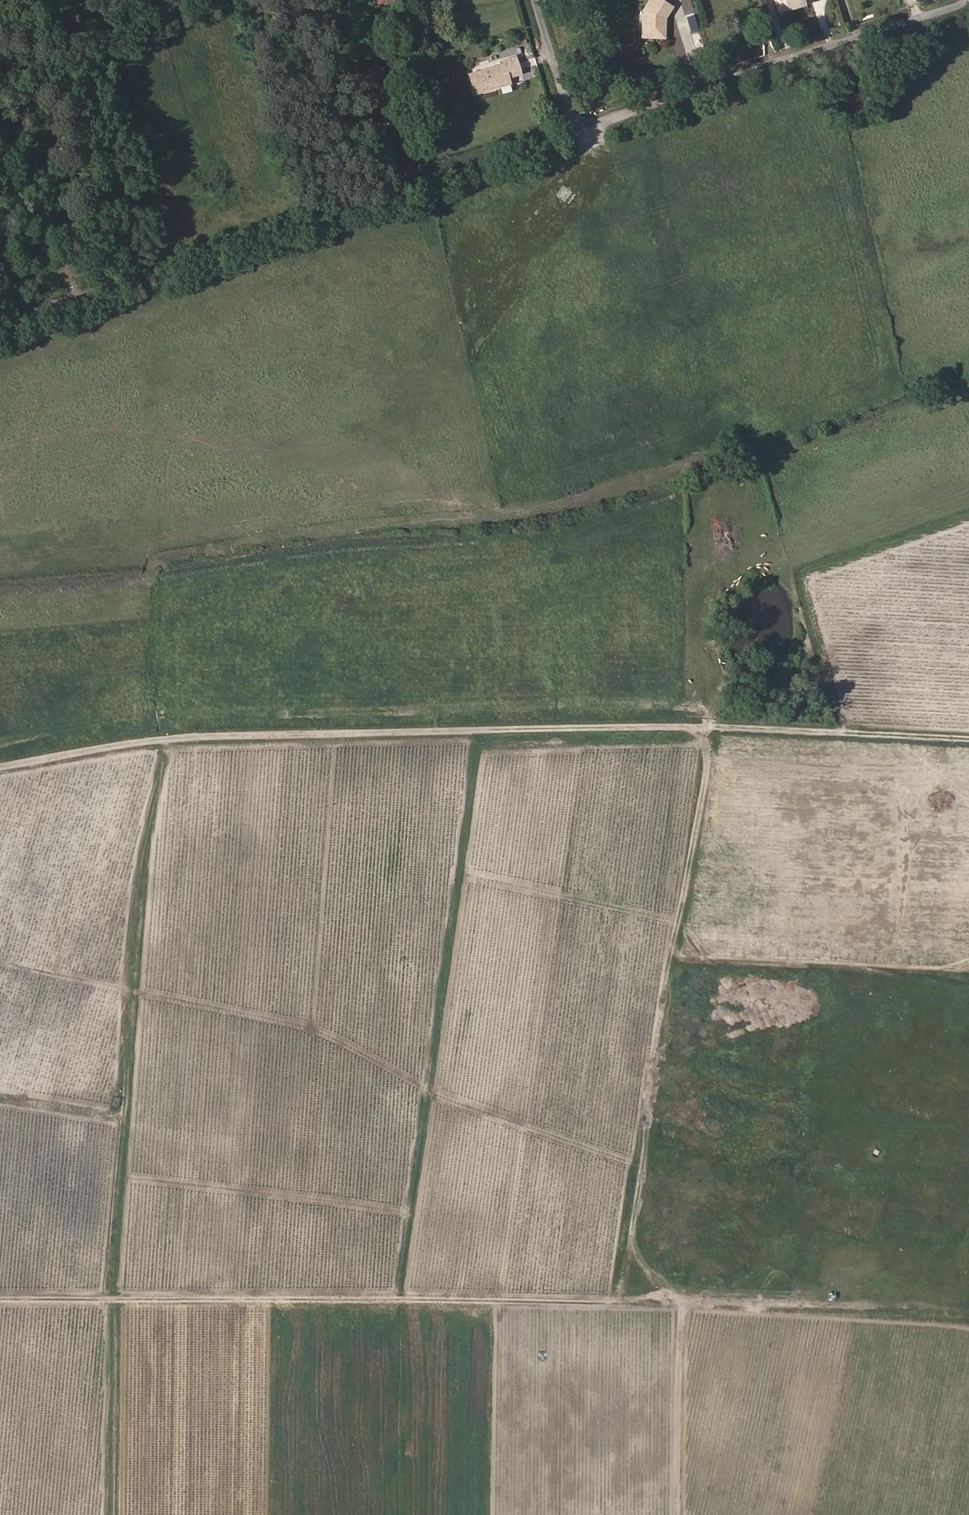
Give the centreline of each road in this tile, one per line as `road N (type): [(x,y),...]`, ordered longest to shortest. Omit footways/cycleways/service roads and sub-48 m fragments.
road 1 (track): [(0,775),(165,747),(719,730),(968,740)]
road 2 (track): [(0,302),(164,256),(398,175),(576,129)]
road 3 (residential): [(968,1),(576,129),(537,0)]

